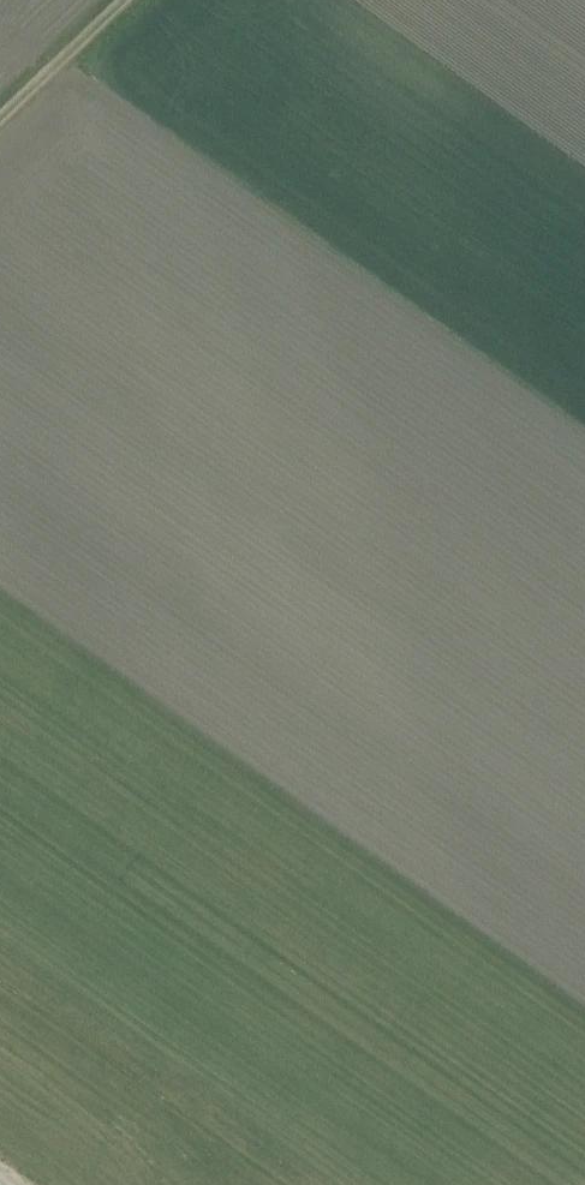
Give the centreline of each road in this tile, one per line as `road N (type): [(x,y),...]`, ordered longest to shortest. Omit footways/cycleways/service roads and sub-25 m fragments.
road 1 (track): [(135,0),(0,128)]

